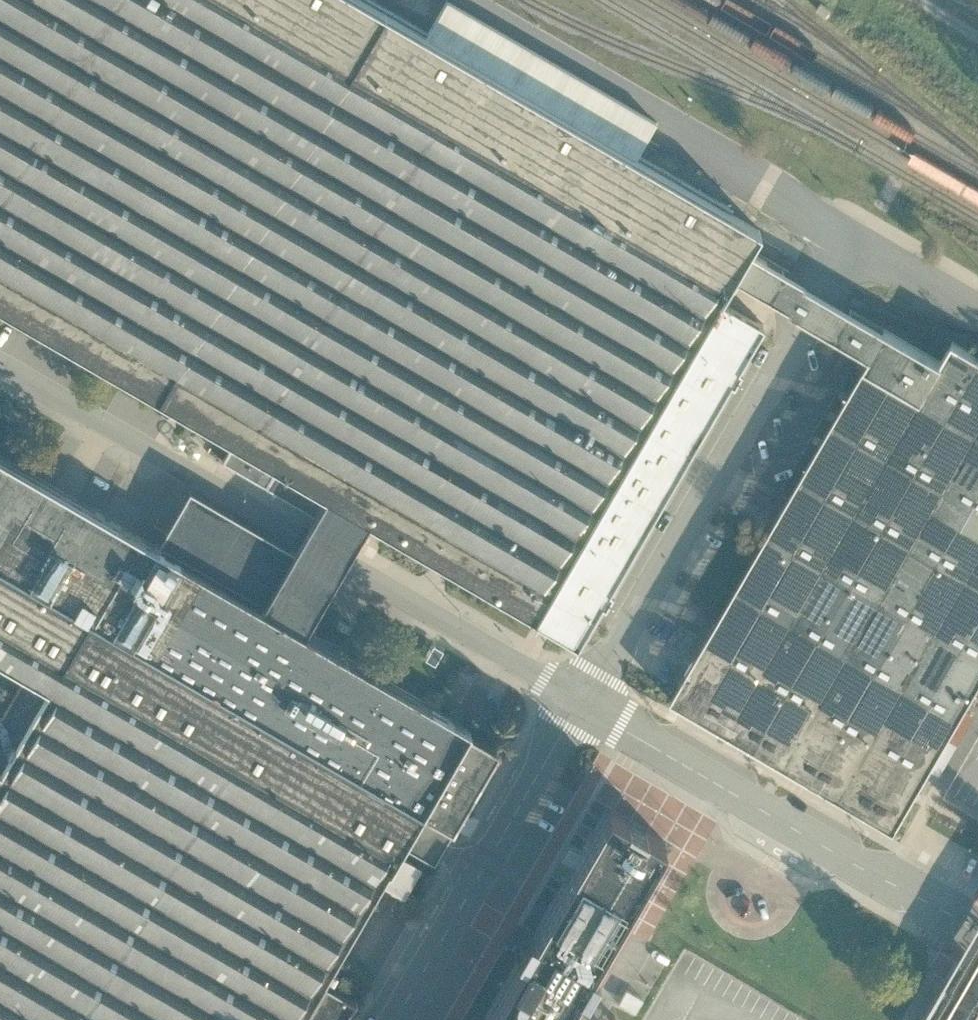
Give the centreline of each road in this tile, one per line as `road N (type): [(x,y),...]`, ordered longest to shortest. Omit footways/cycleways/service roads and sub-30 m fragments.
road 1 (unclassified): [(584,702),(0,362)]
road 2 (unclassified): [(855,237),(584,702)]
road 3 (unclassified): [(447,0),(855,237)]
road 4 (unclassified): [(914,893),(584,702)]
road 5 (unclassified): [(584,702),(397,1019)]
road 6 (unclassified): [(855,237),(977,309)]

